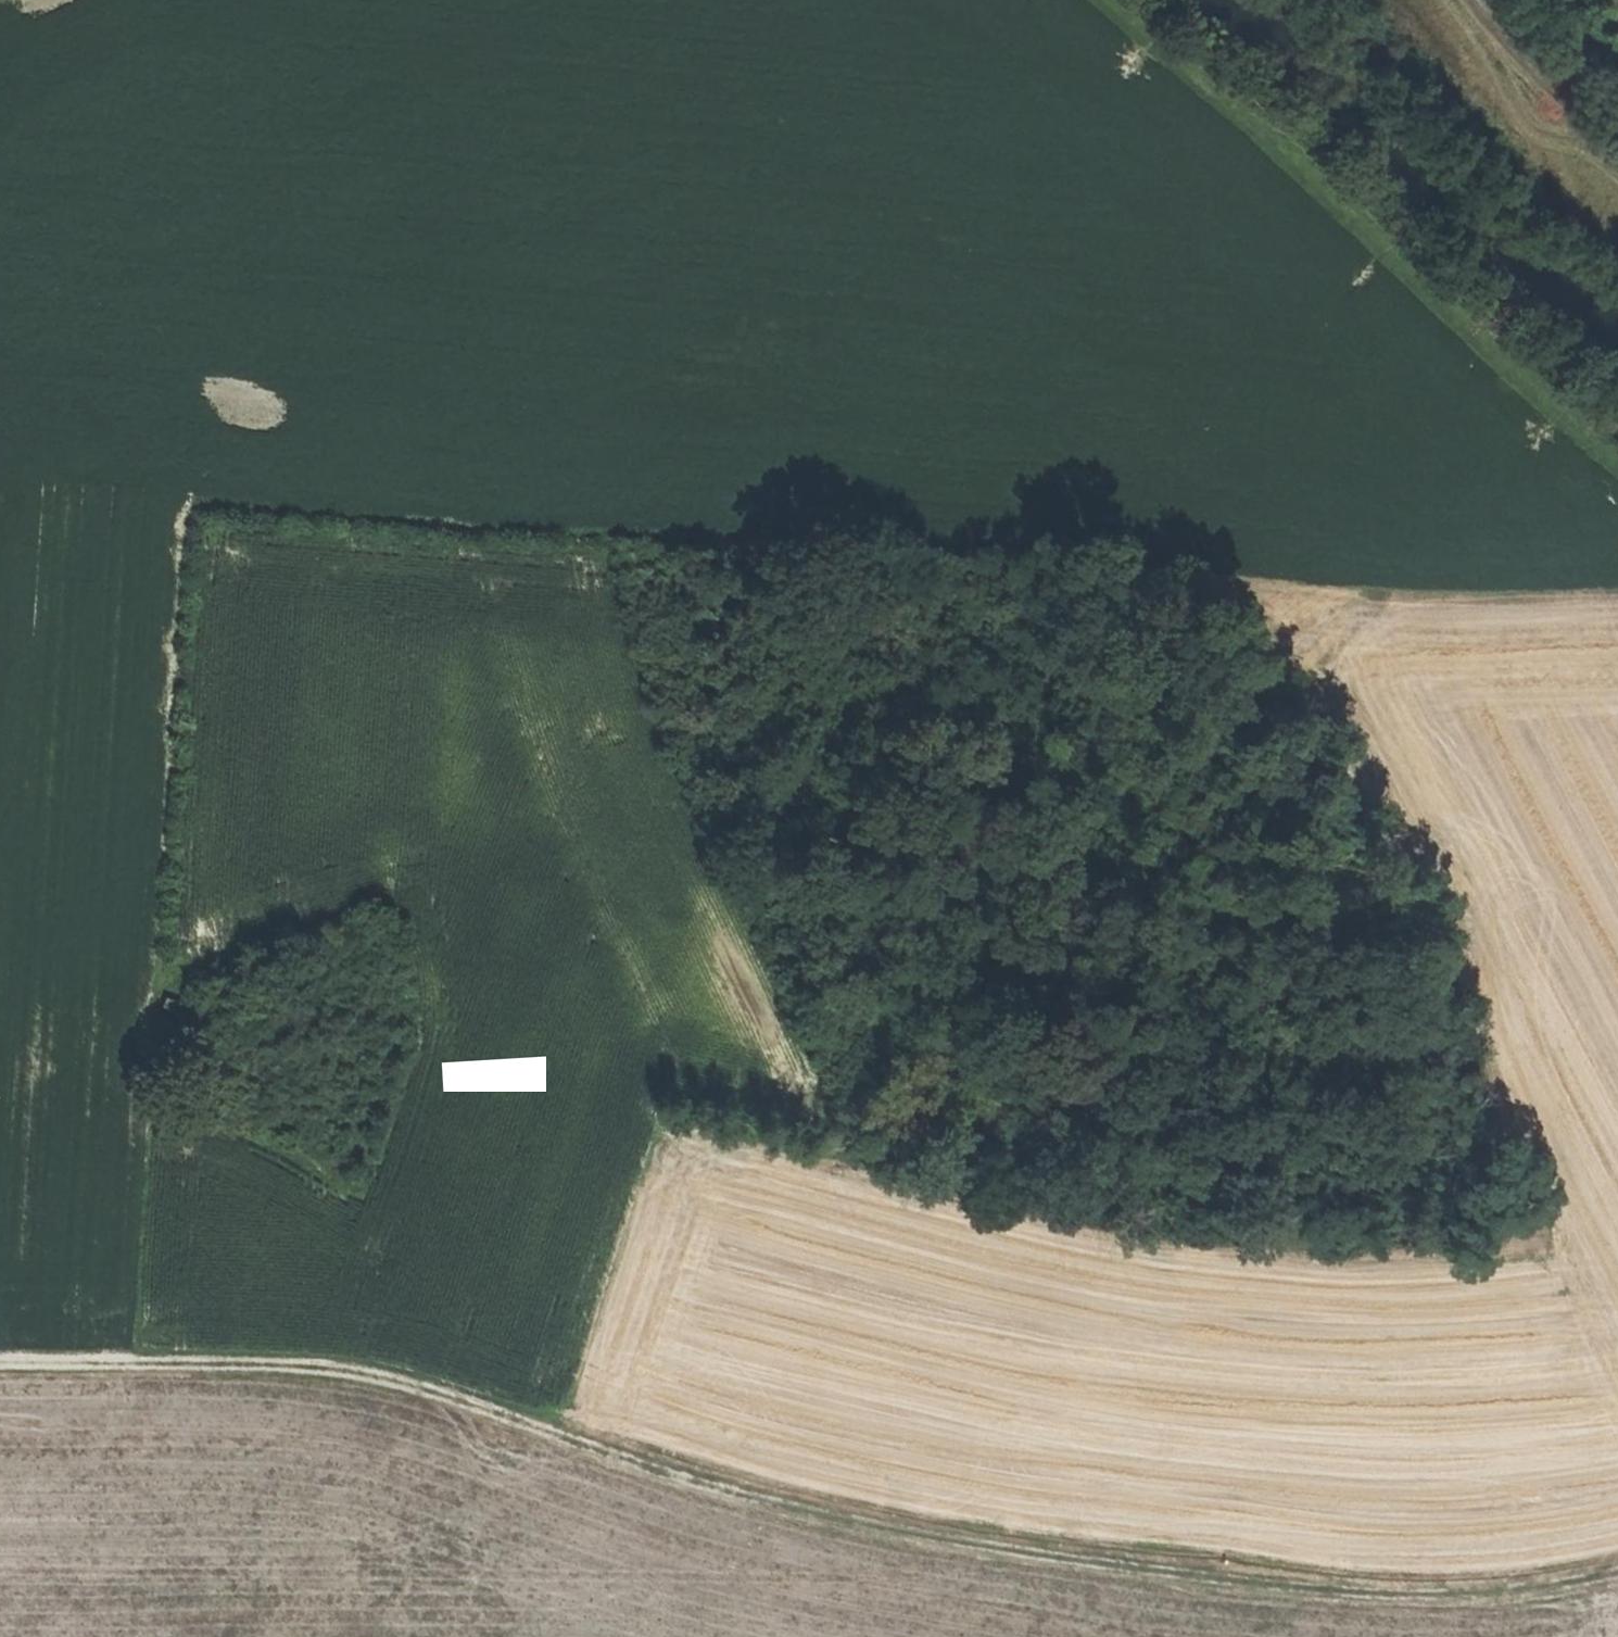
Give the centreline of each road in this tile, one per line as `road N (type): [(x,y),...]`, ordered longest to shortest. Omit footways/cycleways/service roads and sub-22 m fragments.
road 1 (track): [(0,1359),(312,1364),(404,1382),(820,1516),(1223,1578),(1427,1591),(1579,1580),(1617,1569)]
road 2 (track): [(1617,106),(1513,0)]

